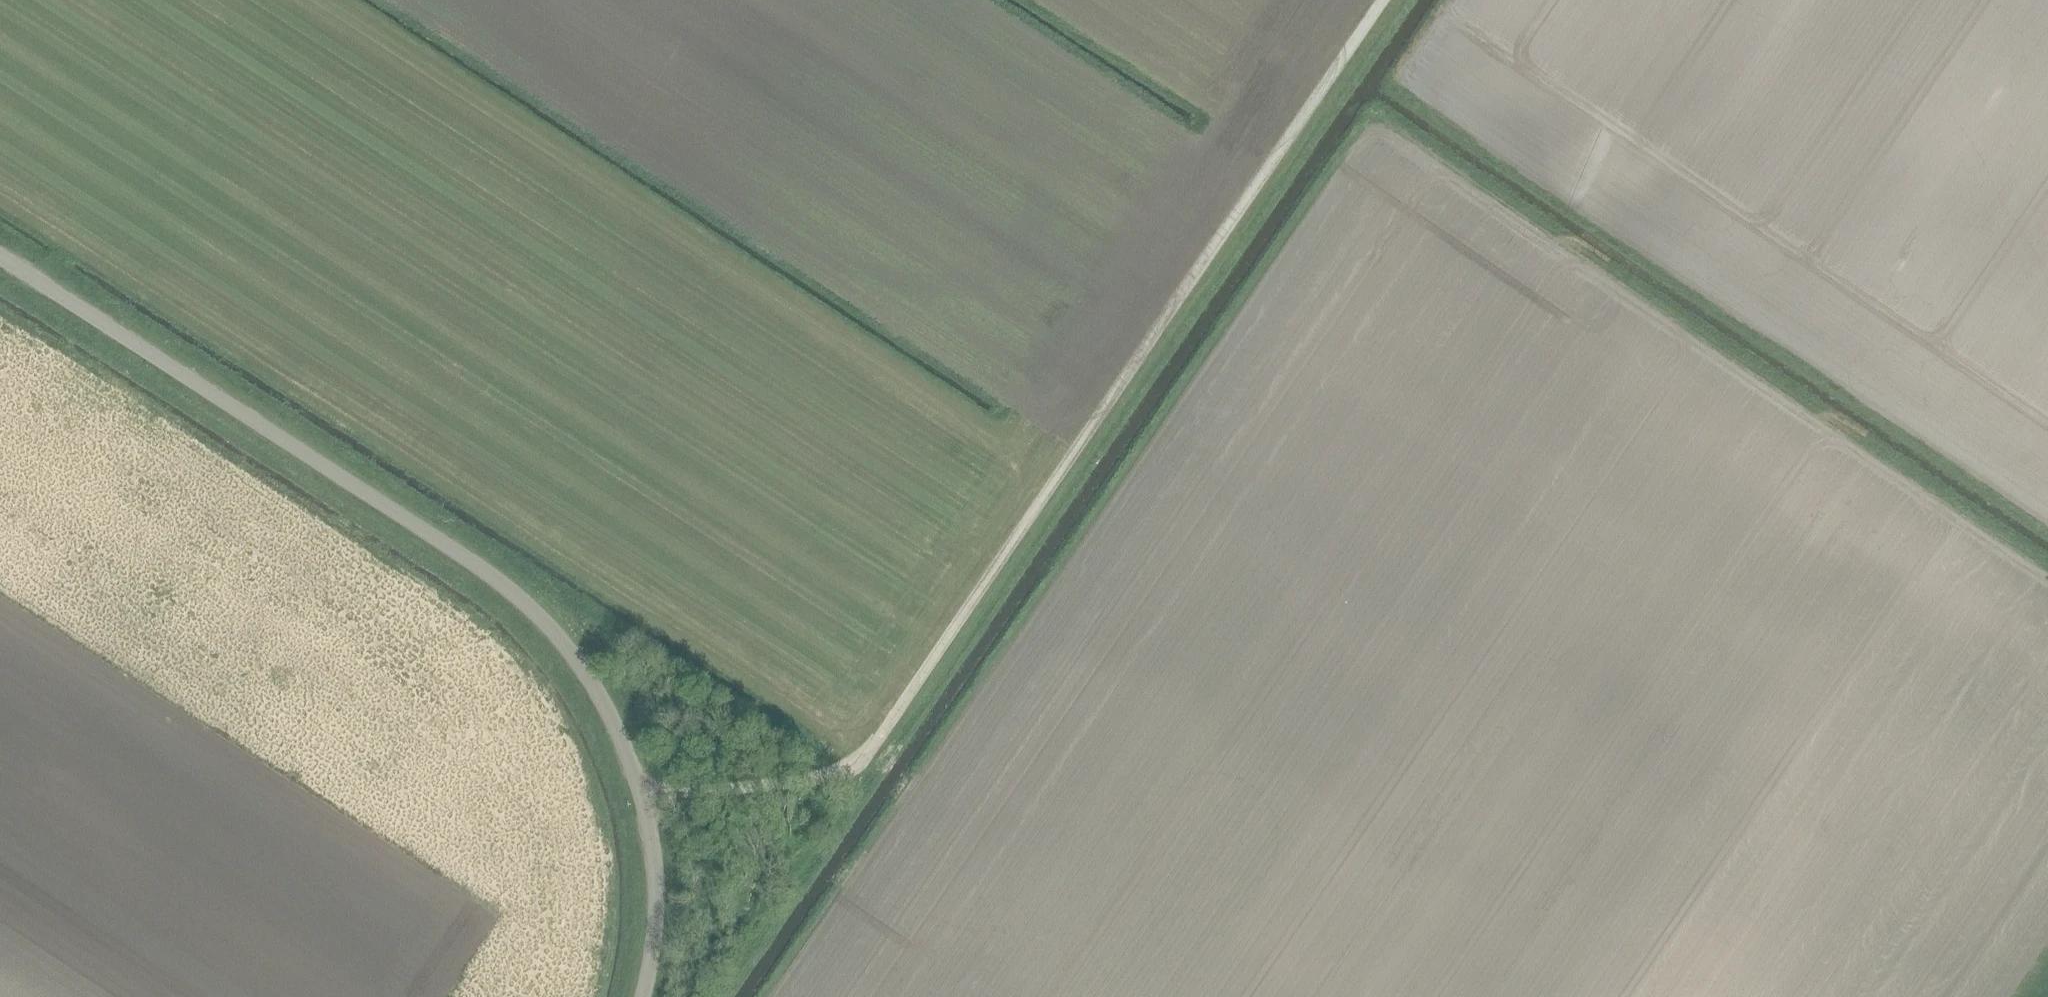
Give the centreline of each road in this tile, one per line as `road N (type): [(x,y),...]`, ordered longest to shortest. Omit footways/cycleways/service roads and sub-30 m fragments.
road 1 (unclassified): [(643,996),(656,882),(644,801),(620,731),(562,638),(510,588),(0,257)]

